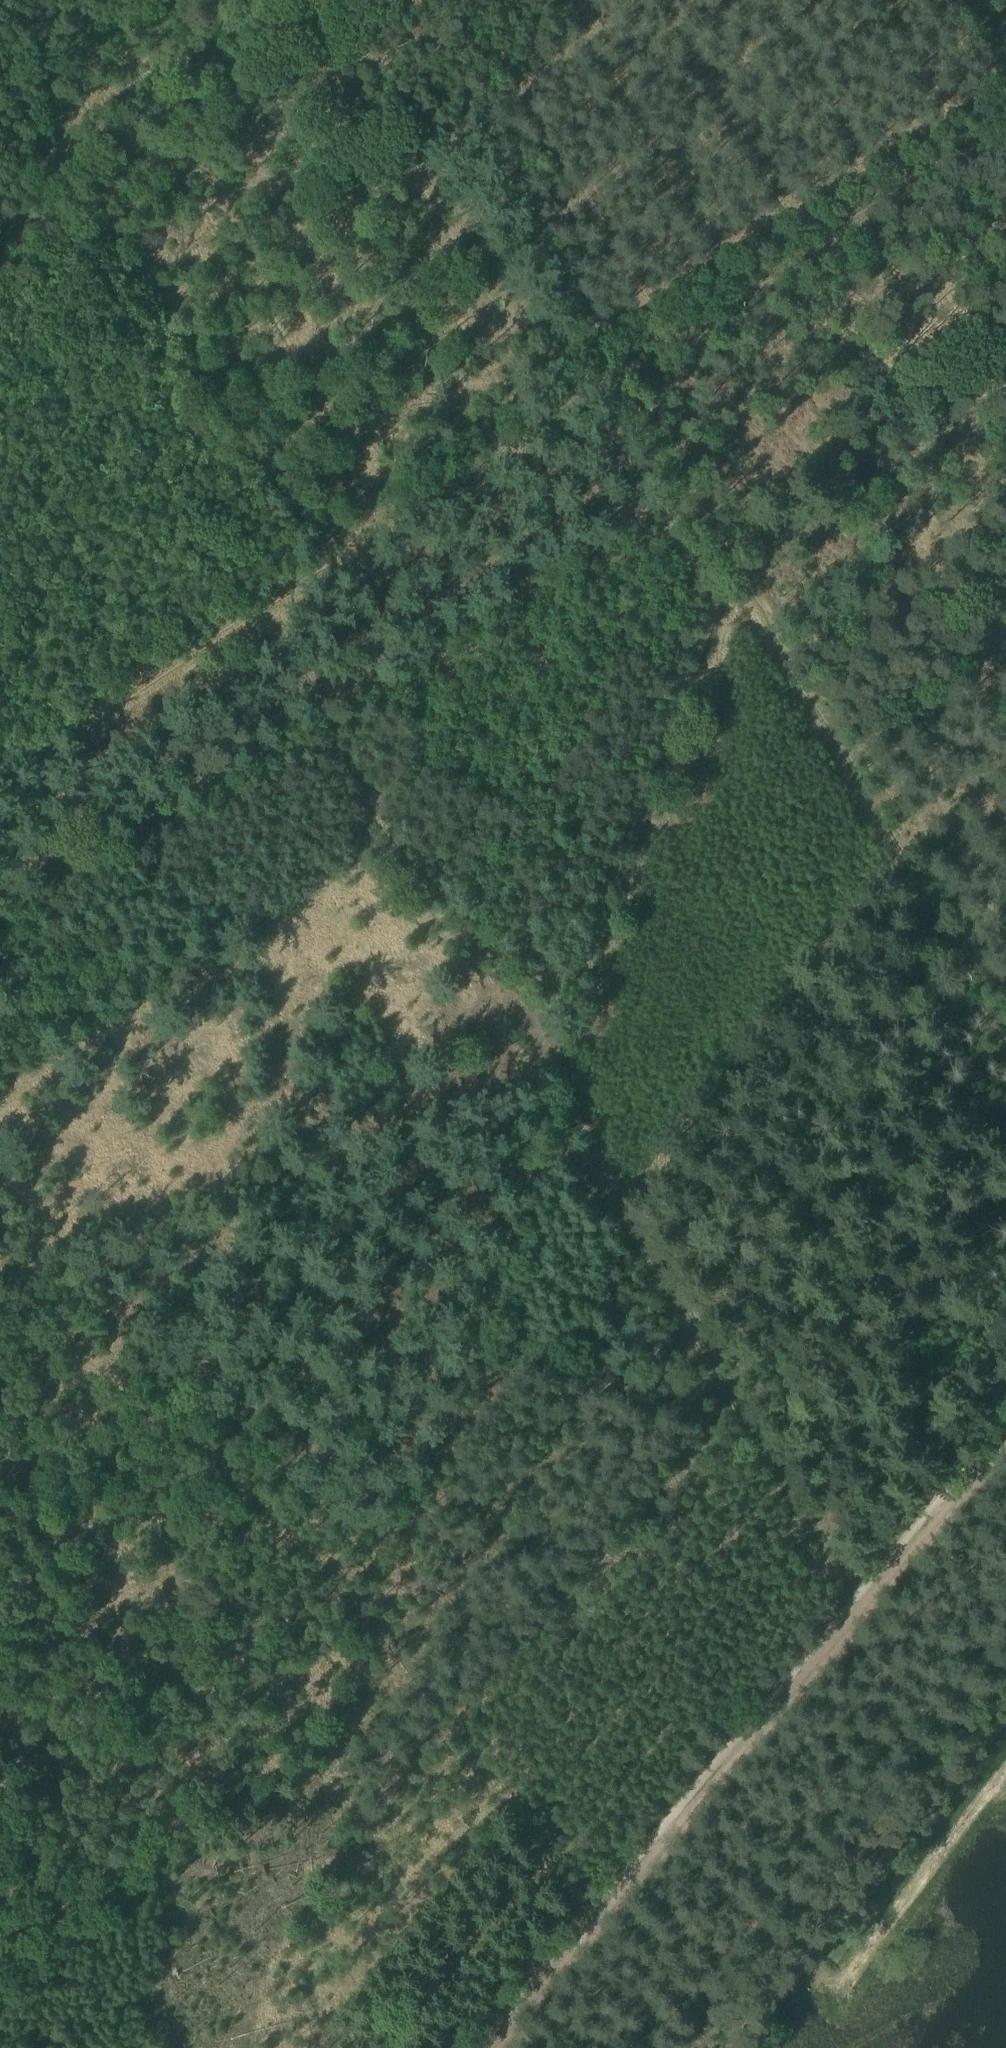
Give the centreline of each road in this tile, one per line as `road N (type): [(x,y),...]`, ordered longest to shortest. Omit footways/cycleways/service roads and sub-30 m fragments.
road 1 (track): [(1005,1436),(492,2047)]
road 2 (track): [(625,366),(0,779)]

